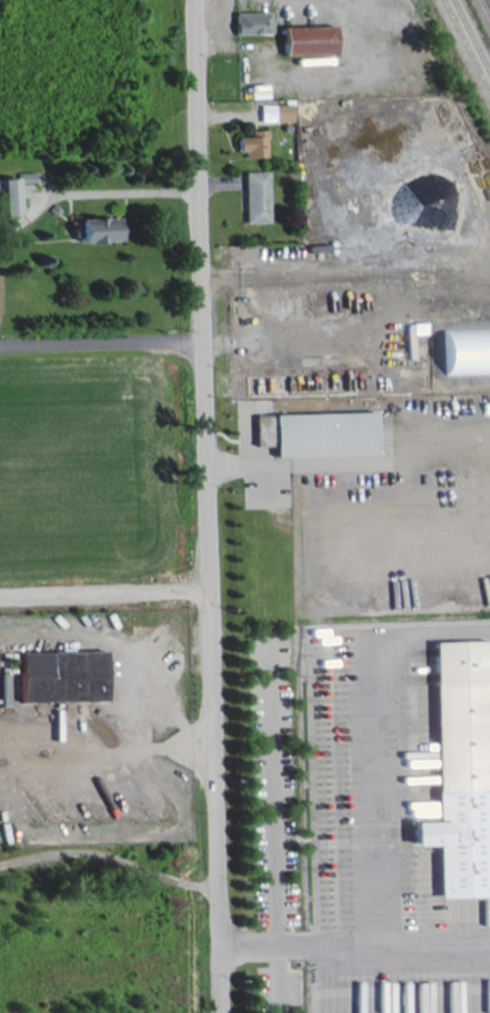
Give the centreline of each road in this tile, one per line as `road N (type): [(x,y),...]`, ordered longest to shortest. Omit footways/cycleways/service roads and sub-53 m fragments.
road 1 (tertiary): [(218,1012),(192,0)]

